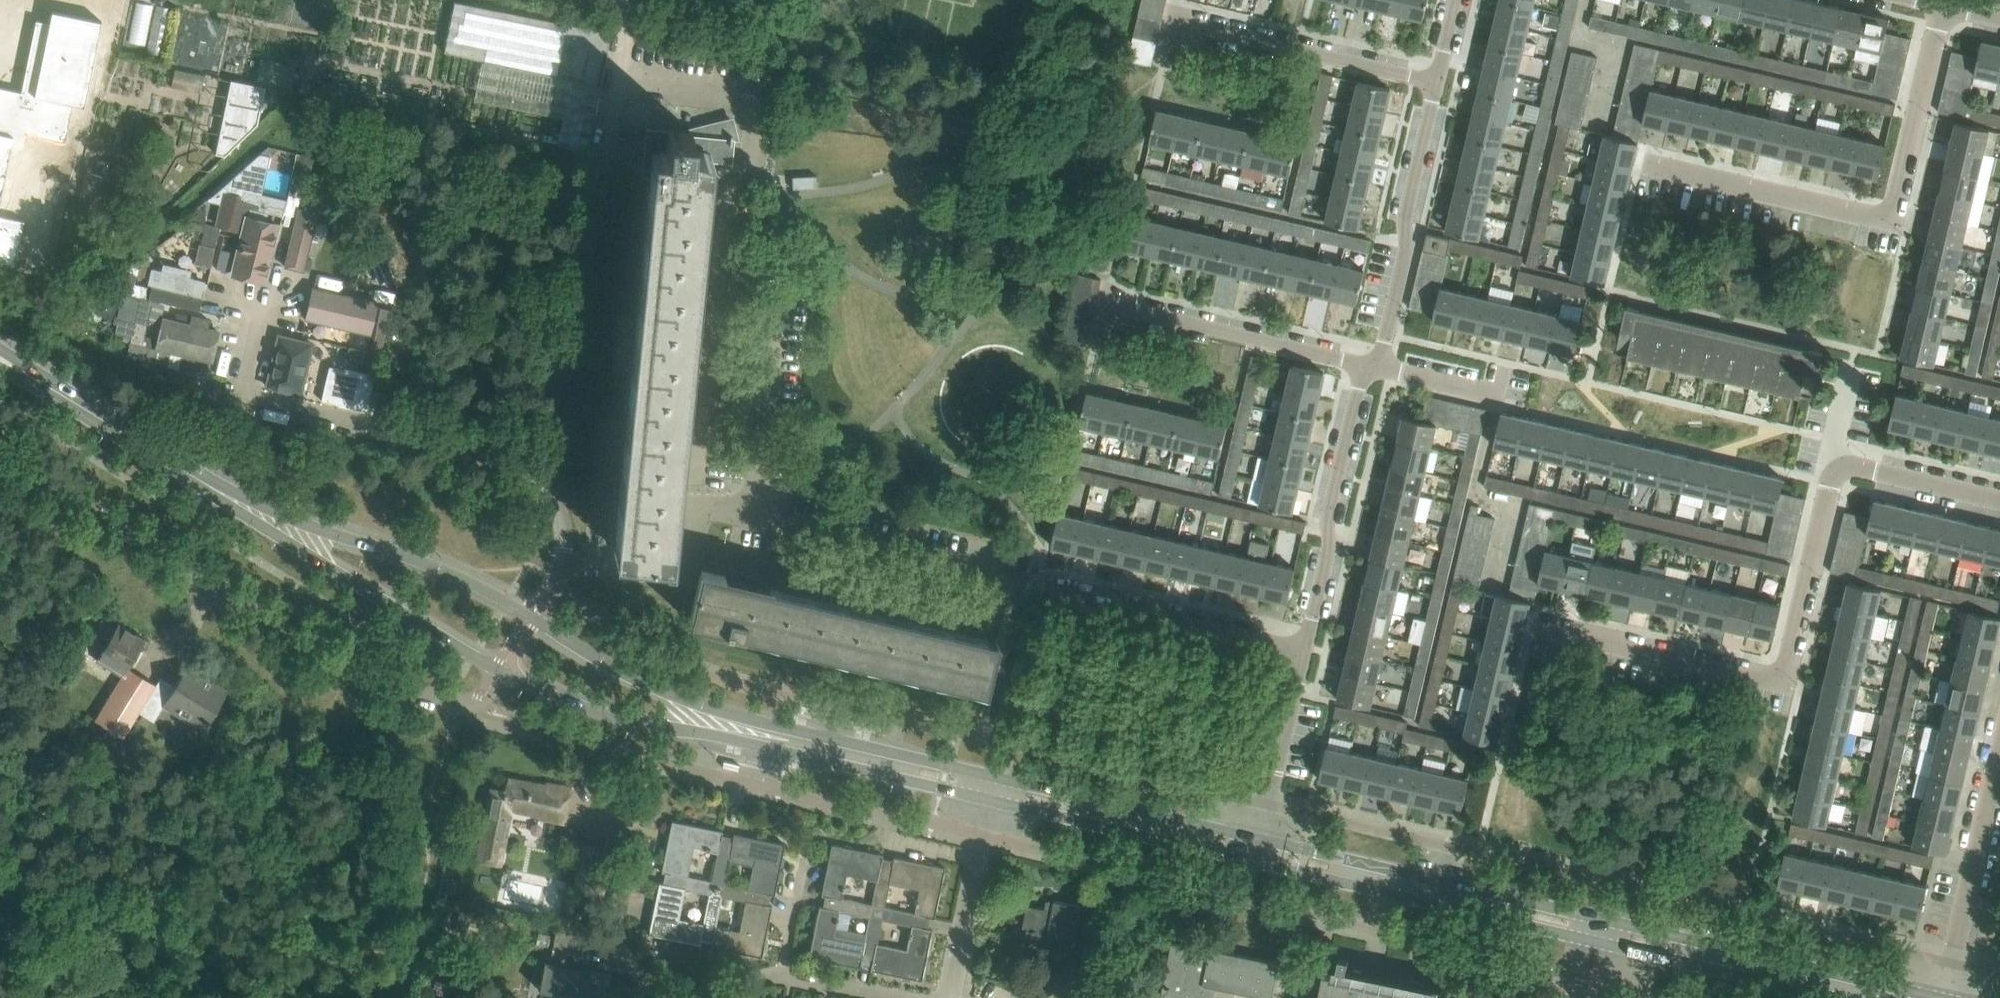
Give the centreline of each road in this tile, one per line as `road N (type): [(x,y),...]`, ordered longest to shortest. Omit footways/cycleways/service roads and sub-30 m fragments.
road 1 (residential): [(1303,650),(751,515),(777,292),(717,279),(724,192),(751,160),(757,112),(740,94),(622,79)]
road 2 (unclassified): [(498,671),(475,708),(354,669),(0,455)]
road 3 (tertiary): [(498,671),(642,726),(704,733),(992,800)]
road 4 (tertiary): [(997,778),(688,701),(531,619)]
road 5 (residential): [(1532,625),(1782,685),(1835,462)]
road 6 (residential): [(1641,163),(1891,221),(1942,7)]
road 7 (unclassified): [(546,469),(249,394),(276,282)]
road 8 (residential): [(546,469),(622,79)]
road 9 (tertiary): [(1253,863),(1604,943)]
road 10 (tertiary): [(1609,920),(1259,839)]
road 11 (tertiary): [(531,619),(455,576),(216,488)]
road 12 (tertiary): [(1941,997),(1609,920)]
road 13 (tertiary): [(216,488),(242,515),(498,671)]
road 14 (residential): [(1303,650),(1364,366)]
road 15 (residential): [(1380,363),(1436,81)]
road 16 (tertiary): [(1259,839),(997,778)]
road 17 (tertiary): [(992,800),(1253,863)]
road 18 (residential): [(1436,81),(1175,20)]
road 19 (residential): [(1364,366),(1107,304)]
road 20 (residential): [(1946,997),(1999,756)]
road 21 (tertiary): [(1604,943),(1841,997)]
road 22 (residential): [(950,997),(992,800)]
road 23 (residential): [(1259,839),(1303,650)]
road 24 (tertiary): [(216,488),(55,390)]
road 25 (residential): [(1999,501),(1835,462)]
road 26 (residential): [(886,997),(759,975),(743,997)]
road 27 (residential): [(1506,363),(1499,390),(1380,363)]

